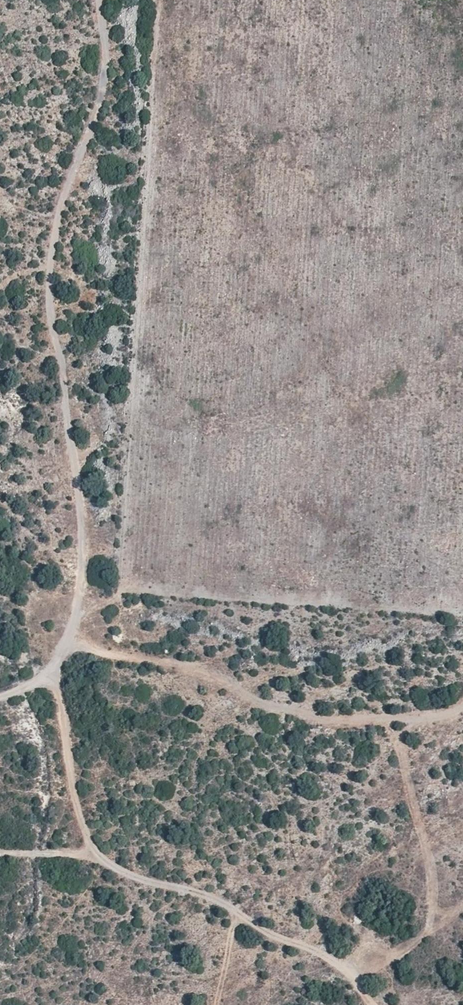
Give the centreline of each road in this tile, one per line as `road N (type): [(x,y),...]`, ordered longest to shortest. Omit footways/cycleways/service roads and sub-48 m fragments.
road 1 (track): [(0,697),(50,675),(82,582),(50,272),(61,200),(100,104),(100,0)]
road 2 (track): [(50,675),(81,823),(113,867),(218,900),(263,933),(334,961),(377,1004)]
road 3 (track): [(462,708),(423,720),(308,715),(268,705),(194,667),(67,641)]
road 4 (track): [(381,718),(397,742),(429,872),(426,934)]
road 5 (track): [(347,972),(411,950),(462,908)]

